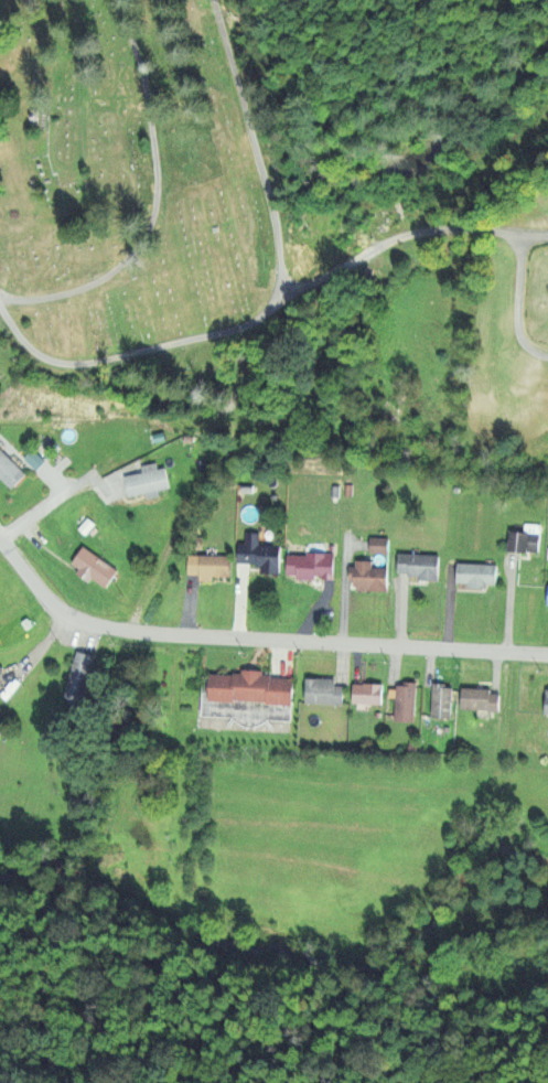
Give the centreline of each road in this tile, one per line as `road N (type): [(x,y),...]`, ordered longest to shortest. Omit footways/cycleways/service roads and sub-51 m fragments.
road 1 (residential): [(547,657),(179,642),(64,624),(0,548)]
road 2 (residential): [(525,234),(445,228),(393,237),(258,323),(84,366),(45,362),(21,349),(0,319)]
road 3 (track): [(393,237),(547,110)]
road 4 (residential): [(525,234),(518,330),(547,356)]

